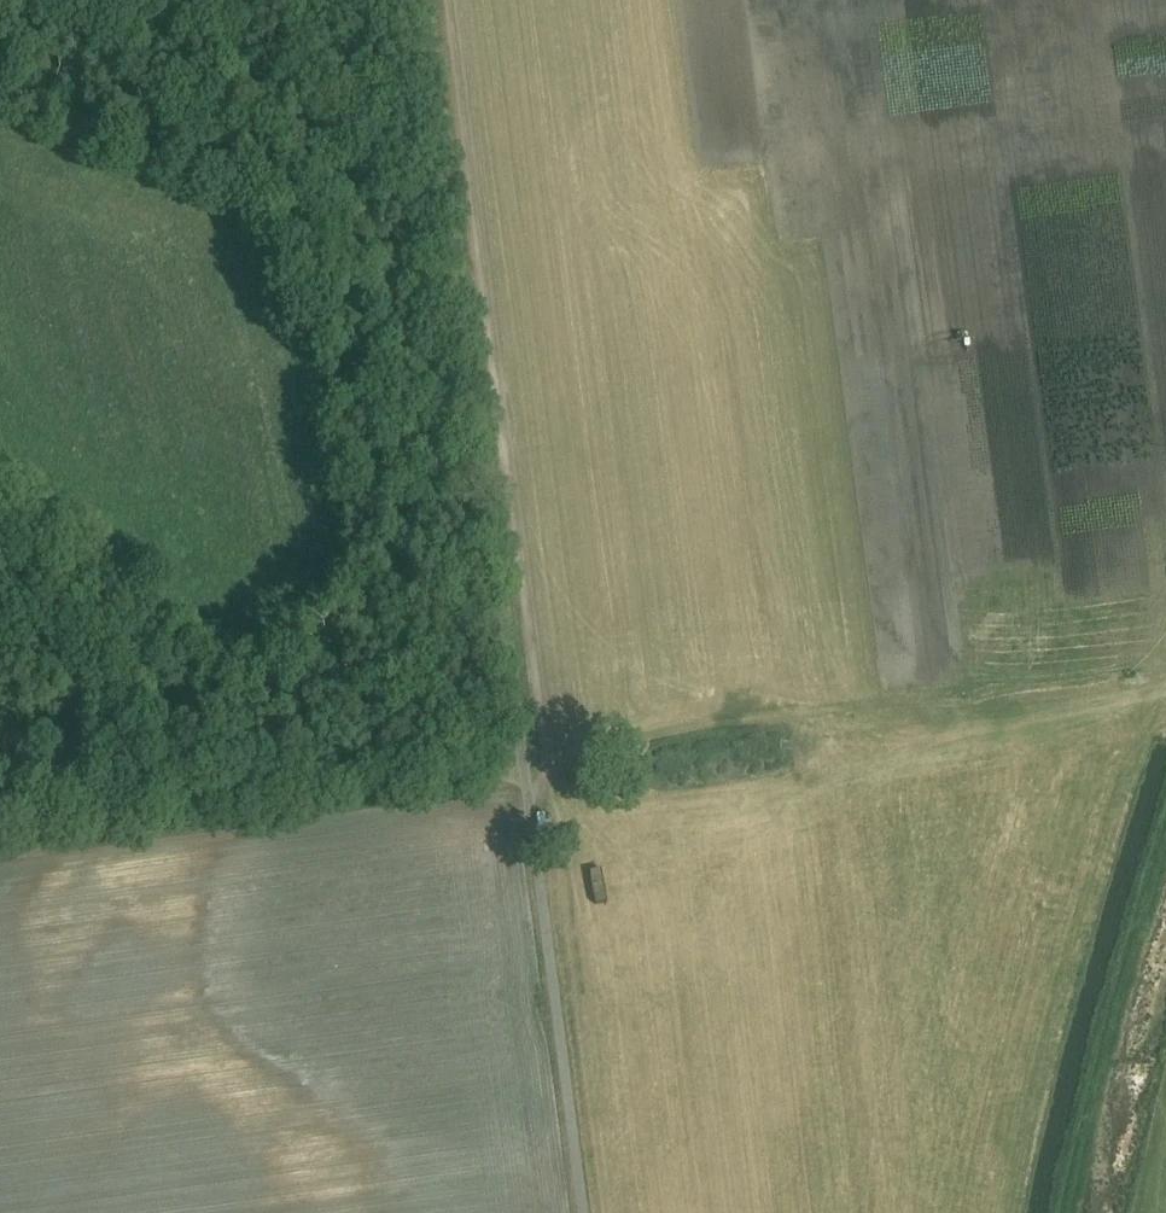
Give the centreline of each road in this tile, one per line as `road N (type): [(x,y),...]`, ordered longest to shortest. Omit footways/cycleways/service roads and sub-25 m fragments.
road 1 (track): [(1165,678),(525,762)]
road 2 (track): [(0,836),(474,772)]

